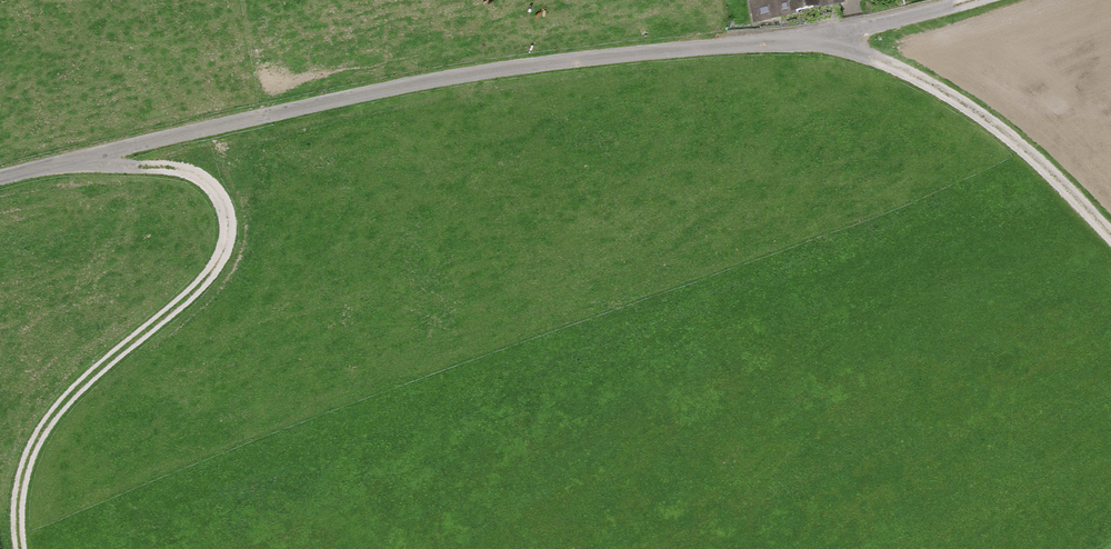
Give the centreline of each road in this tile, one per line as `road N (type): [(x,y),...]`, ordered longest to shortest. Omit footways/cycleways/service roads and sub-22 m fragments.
road 1 (track): [(0,183),(425,79),(637,52),(815,42),(970,0)]
road 2 (track): [(18,548),(20,473),(51,419),(193,288),(223,251),(228,229),(225,207),(195,175),(59,166)]
road 3 (track): [(1110,234),(1025,146),(952,94),(886,60),(815,42)]

